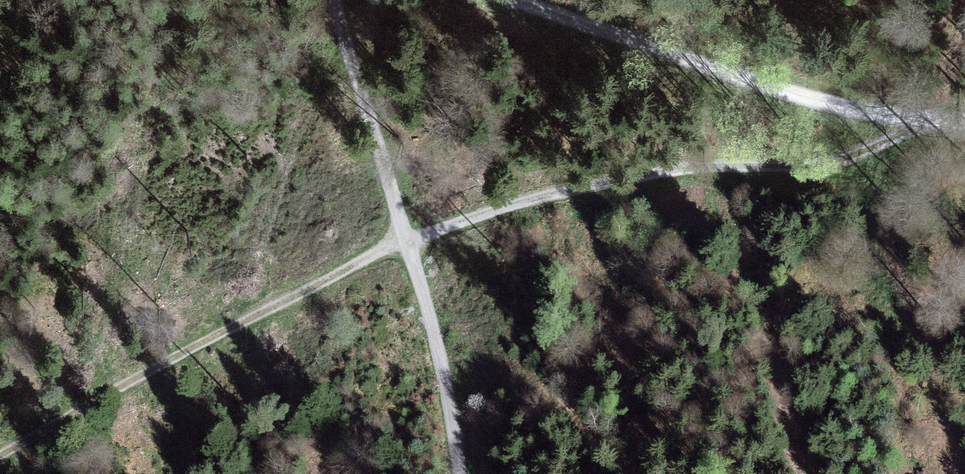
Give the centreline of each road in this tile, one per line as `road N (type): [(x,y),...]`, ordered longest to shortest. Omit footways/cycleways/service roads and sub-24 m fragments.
road 1 (track): [(918,121),(825,167),(681,169),(600,182),(407,241),(0,455)]
road 2 (track): [(457,473),(407,241),(309,0)]
road 3 (track): [(964,121),(787,104),(520,0)]

